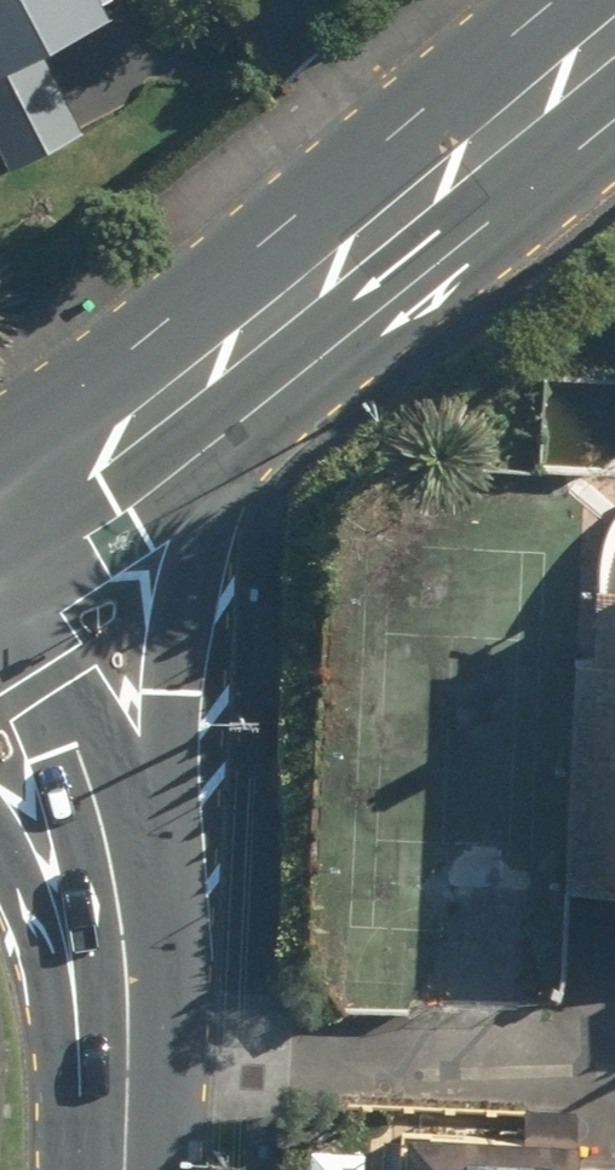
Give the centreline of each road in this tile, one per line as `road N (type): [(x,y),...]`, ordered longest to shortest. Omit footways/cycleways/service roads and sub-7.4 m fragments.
road 1 (primary): [(264,327),(182,620),(136,1036)]
road 2 (secondary): [(136,1036),(106,825),(84,748),(0,567)]
road 3 (primary): [(614,38),(264,327)]
road 4 (primary): [(264,327),(0,520)]
road 5 (primary): [(136,1036),(0,824)]
road 6 (secondary): [(127,1169),(136,1036)]

